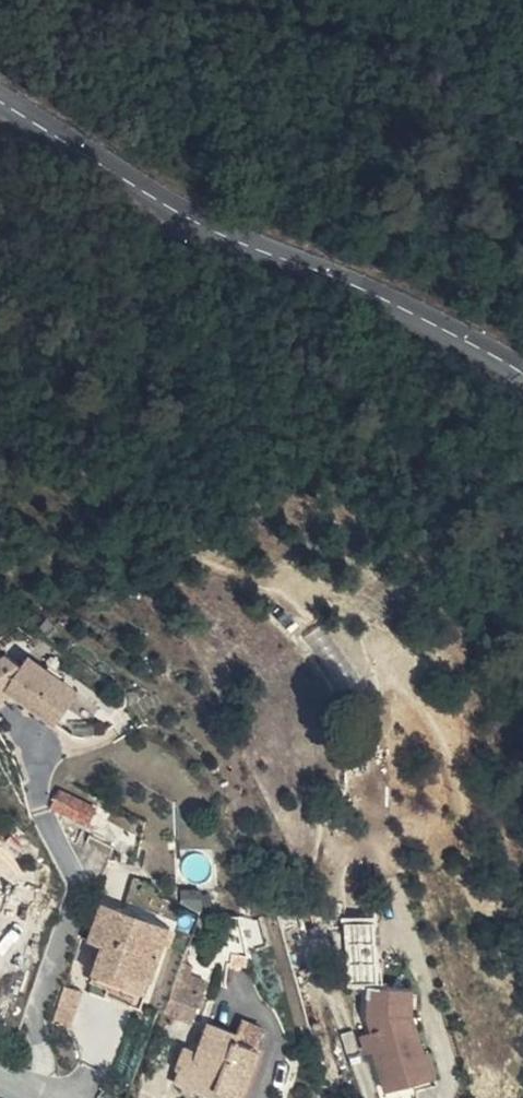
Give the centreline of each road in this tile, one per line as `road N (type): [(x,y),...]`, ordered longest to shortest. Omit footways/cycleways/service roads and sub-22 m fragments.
road 1 (unclassified): [(522,383),(360,294),(224,240),(0,103)]

